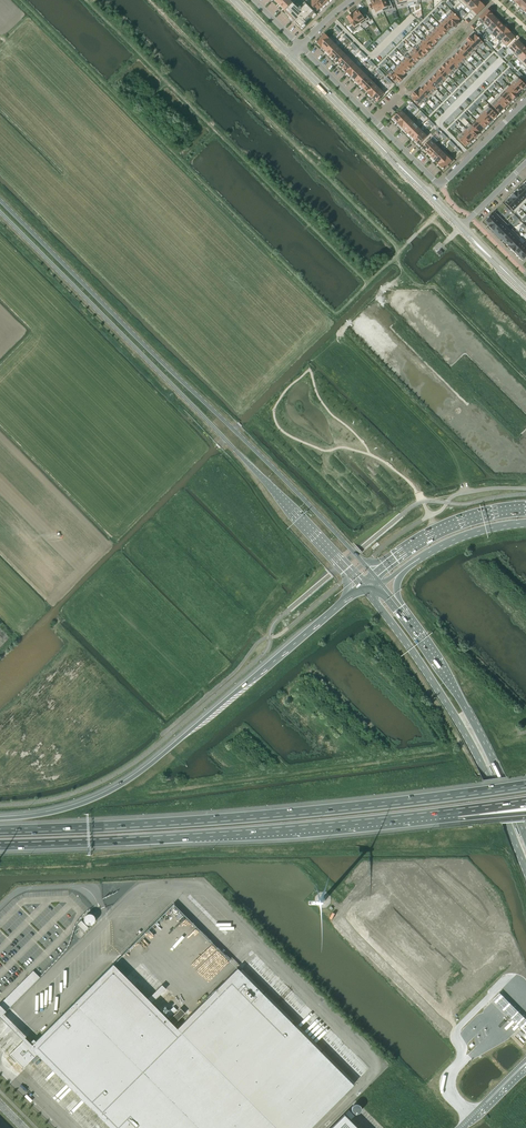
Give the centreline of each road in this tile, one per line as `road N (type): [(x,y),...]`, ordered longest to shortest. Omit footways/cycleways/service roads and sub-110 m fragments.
road 1 (secondary): [(373,575),(0,200)]
road 2 (motorway): [(525,784),(240,816),(0,829)]
road 3 (secondary): [(0,212),(361,586)]
road 4 (motorway): [(0,846),(457,813)]
road 5 (motorway): [(361,586),(127,781),(70,808),(0,818)]
road 6 (track): [(150,0),(401,251)]
road 7 (primary): [(361,586),(466,735),(525,869)]
road 8 (primary): [(525,838),(466,709),(399,608)]
road 9 (secondary): [(463,226),(291,54)]
road 10 (secondary): [(289,57),(460,229)]
road 11 (primary): [(525,508),(444,528),(373,575)]
road 12 (primary): [(400,572),(454,540),(525,523)]
road 13 (residential): [(525,101),(440,186)]

